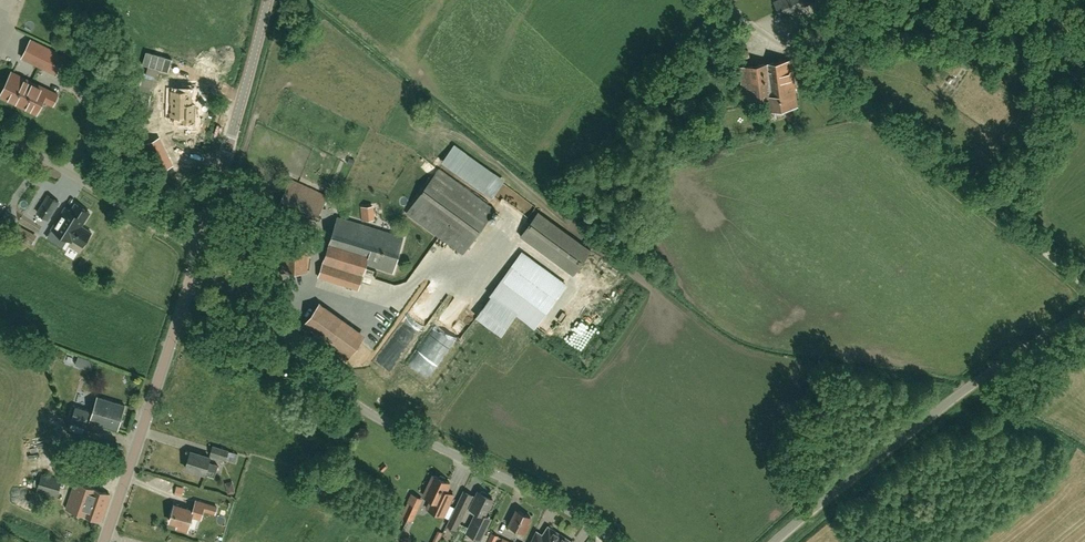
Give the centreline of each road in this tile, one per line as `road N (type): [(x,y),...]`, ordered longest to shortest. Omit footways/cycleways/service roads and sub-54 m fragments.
road 1 (unclassified): [(608,541),(565,508),(369,412),(218,279),(194,267)]
road 2 (unclassified): [(1084,287),(725,0)]
road 3 (unclassified): [(778,541),(943,408),(1084,311)]
road 4 (tertiary): [(103,541),(194,267)]
road 5 (tertiary): [(200,247),(268,0)]
road 6 (unclassified): [(200,247),(0,130)]

